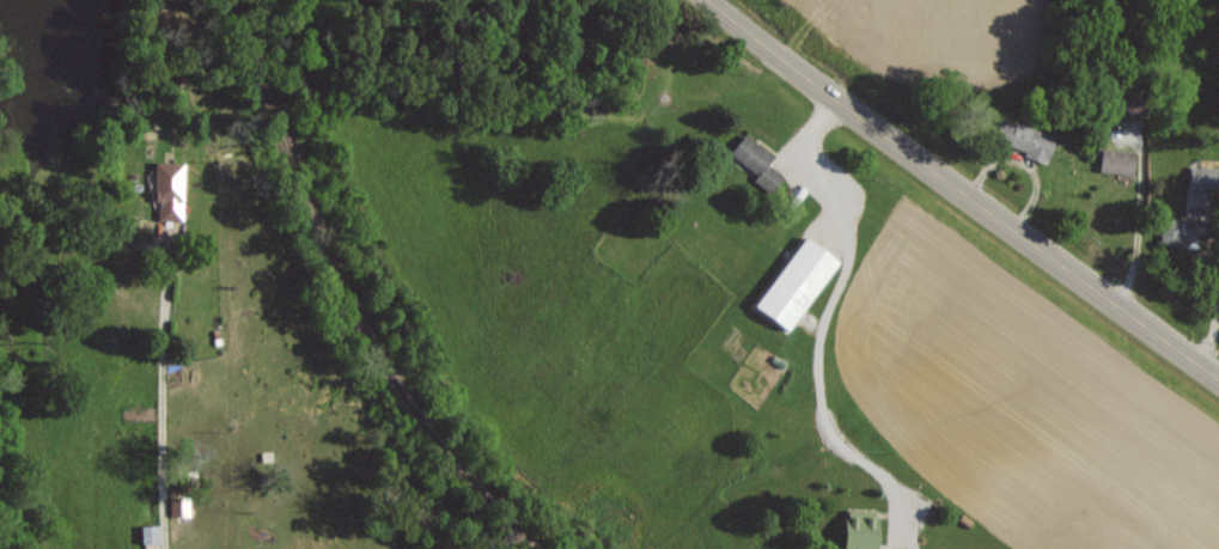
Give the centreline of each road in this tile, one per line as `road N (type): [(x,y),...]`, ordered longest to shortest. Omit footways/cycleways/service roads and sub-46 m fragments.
road 1 (primary): [(1218,379),(712,0)]

